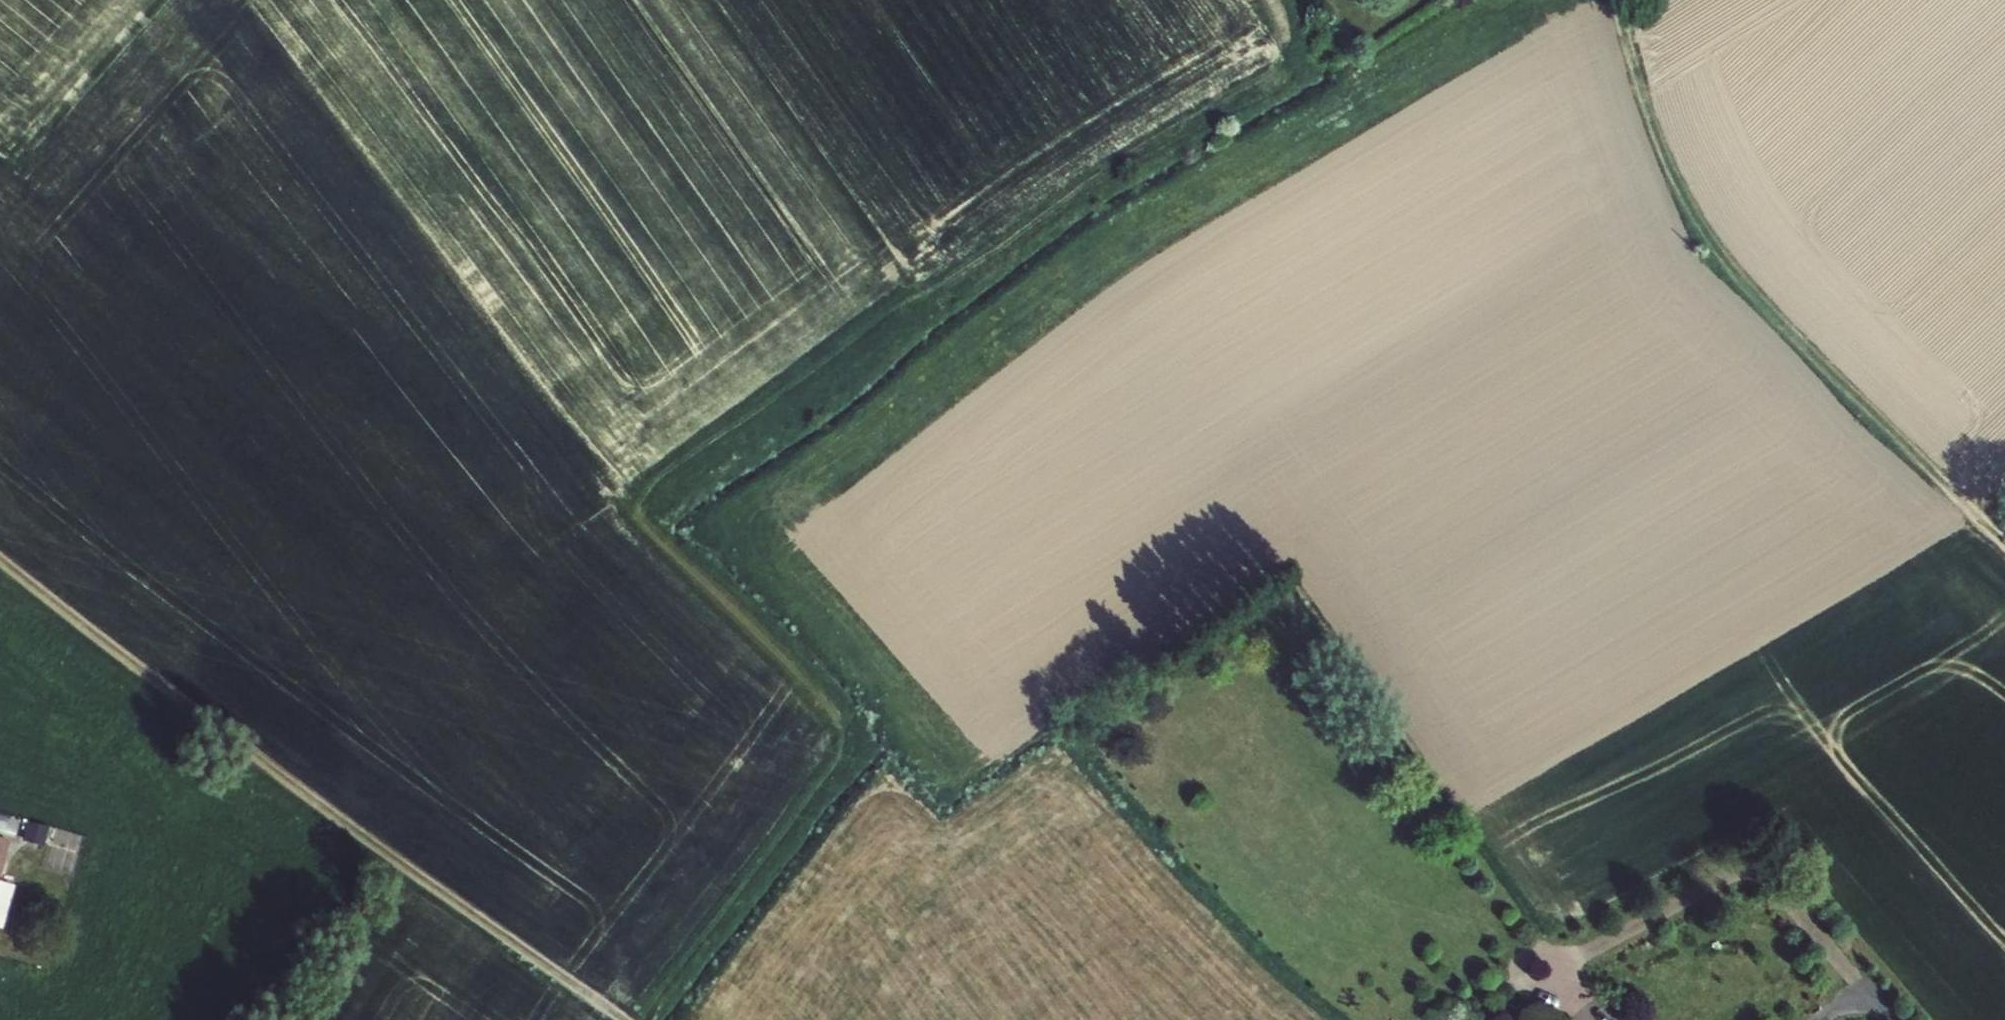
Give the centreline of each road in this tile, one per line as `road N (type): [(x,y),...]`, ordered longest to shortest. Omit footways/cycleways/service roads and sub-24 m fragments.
road 1 (track): [(620,1019),(196,725),(0,568)]
road 2 (unclassified): [(2004,539),(1814,359),(1723,256),(1676,183),(1605,0)]

